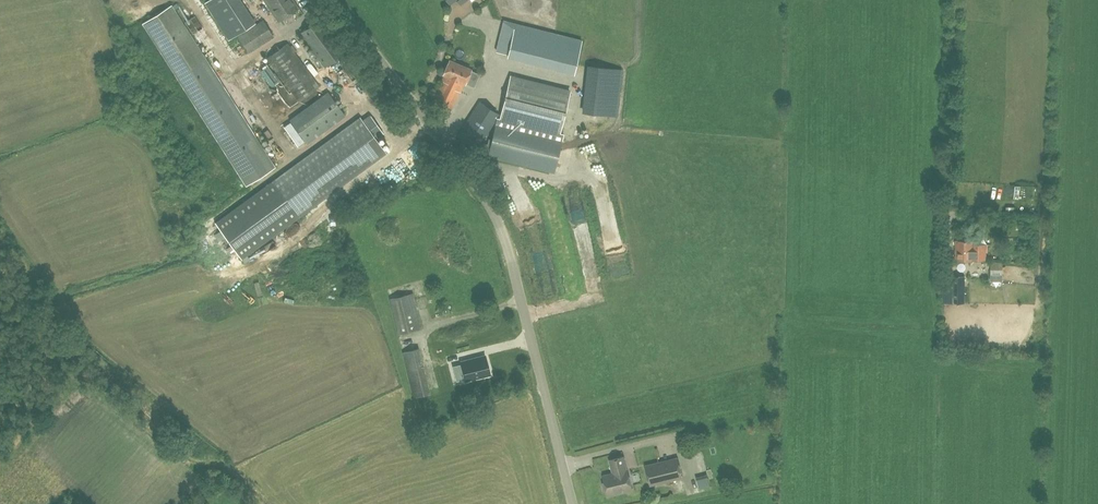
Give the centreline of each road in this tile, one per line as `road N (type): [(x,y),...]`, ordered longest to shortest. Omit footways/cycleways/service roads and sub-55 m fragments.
road 1 (unclassified): [(571,503),(487,201),(334,0)]
road 2 (track): [(150,404),(259,503)]

